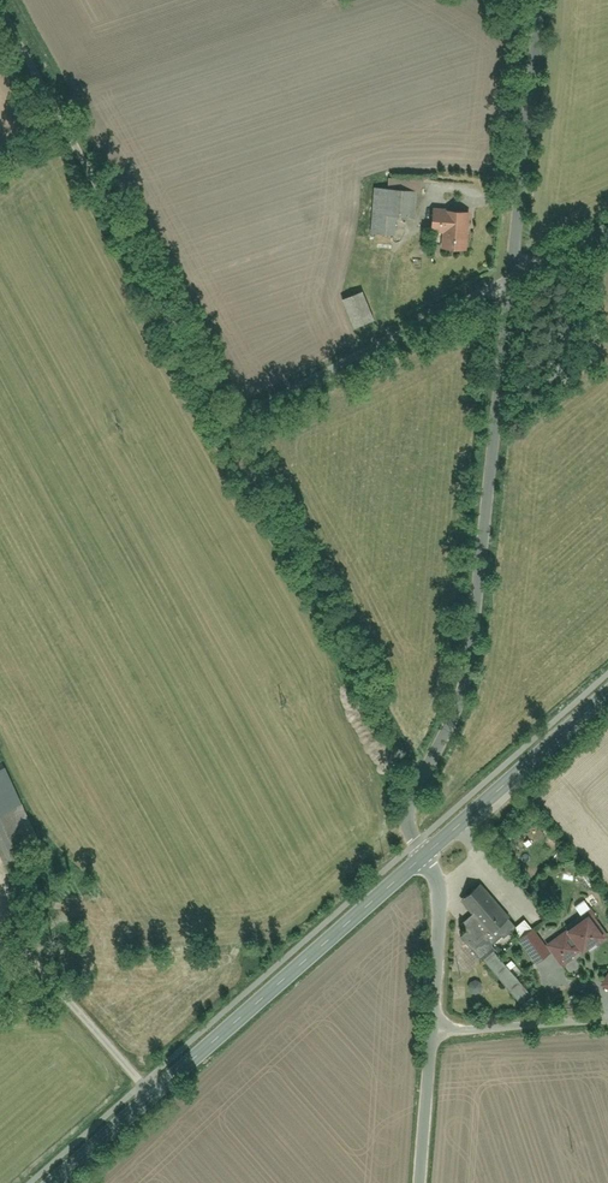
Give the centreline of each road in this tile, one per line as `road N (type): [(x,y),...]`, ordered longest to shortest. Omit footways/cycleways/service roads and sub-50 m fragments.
road 1 (unclassified): [(507,285),(235,423),(222,412),(0,1)]
road 2 (unclassified): [(507,285),(464,700),(417,789),(409,823),(426,857)]
road 3 (tertiary): [(54,1182),(426,857)]
road 4 (unclassified): [(532,0),(507,285)]
road 5 (tertiary): [(426,857),(607,694)]
road 6 (unclassified): [(433,1031),(444,905),(426,857)]
road 7 (unclassified): [(433,1031),(607,1023)]
road 8 (unclassified): [(422,1182),(433,1031)]

